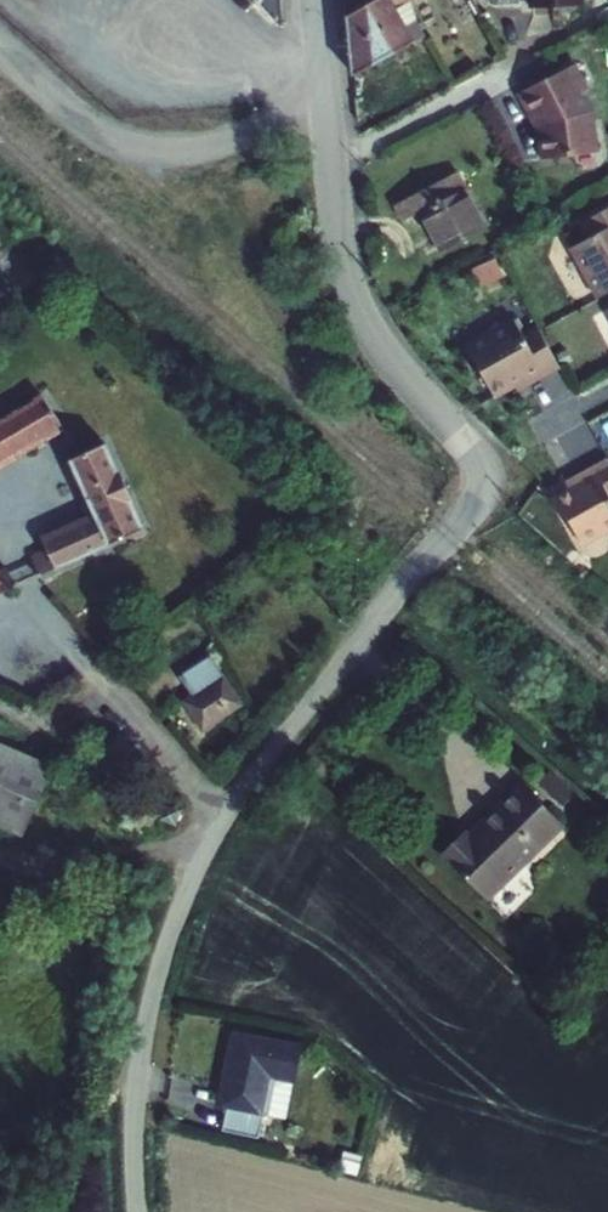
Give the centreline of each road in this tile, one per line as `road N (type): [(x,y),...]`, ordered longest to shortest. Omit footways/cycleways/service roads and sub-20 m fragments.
road 1 (unclassified): [(320,0),(351,289),(378,339),(478,454),(483,481),(245,792),(189,885),(142,1053),(137,1211)]

